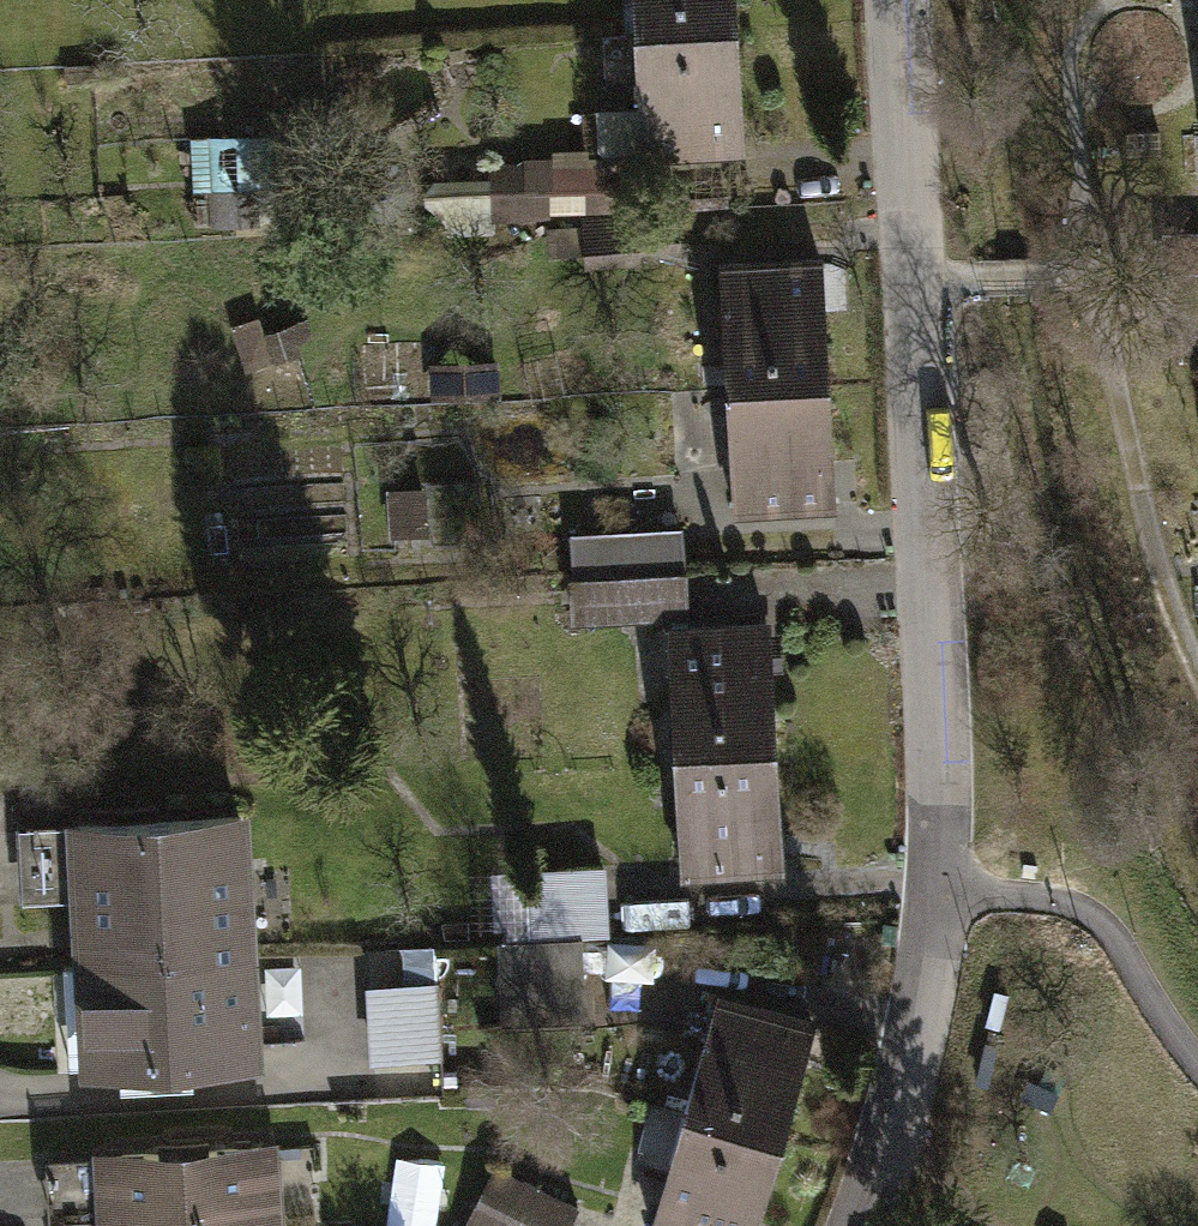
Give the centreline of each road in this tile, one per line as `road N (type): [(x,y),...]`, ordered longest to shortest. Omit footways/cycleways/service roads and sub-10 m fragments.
road 1 (residential): [(900,0),(943,889),(895,1154),(861,1225)]

